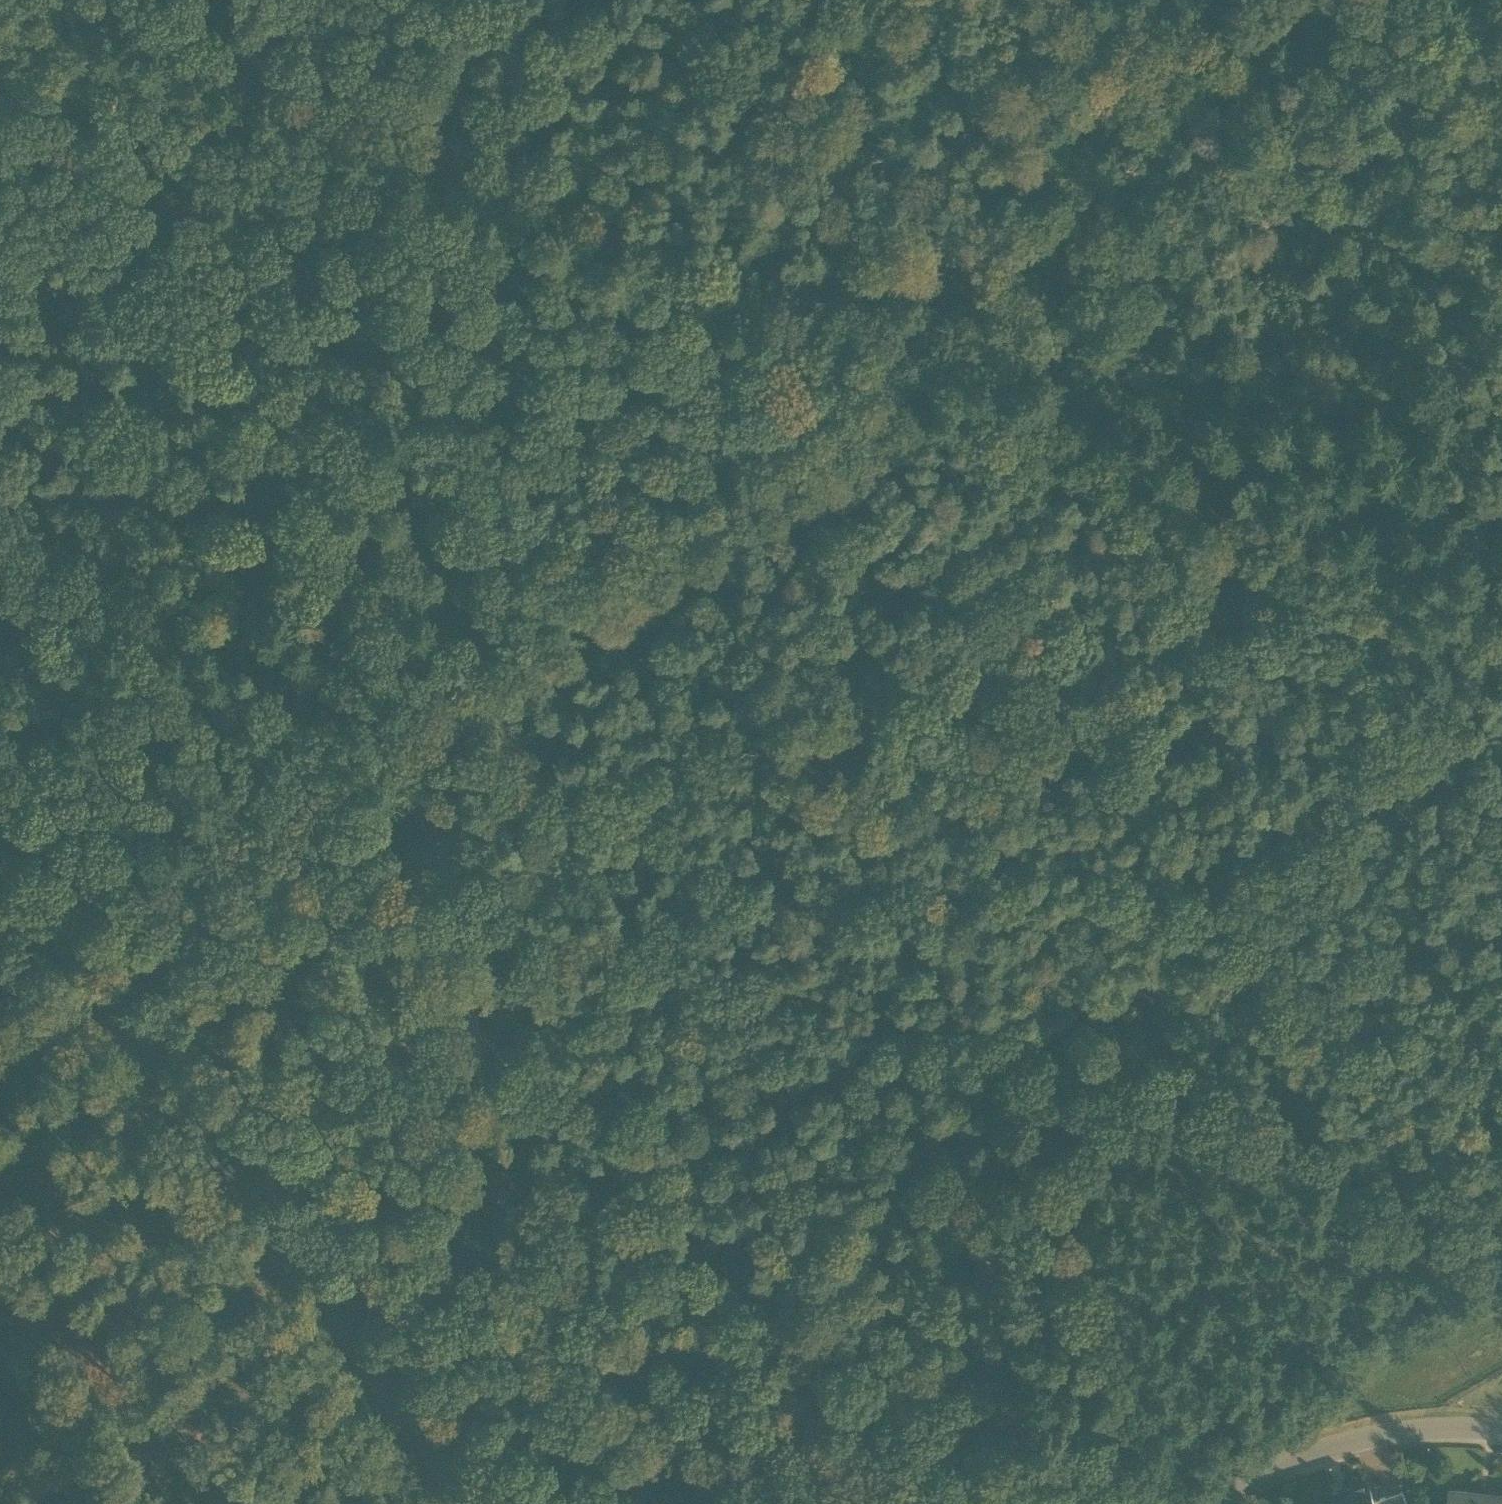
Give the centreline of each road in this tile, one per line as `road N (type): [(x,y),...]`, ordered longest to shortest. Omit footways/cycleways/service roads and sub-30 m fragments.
road 1 (track): [(1411,609),(1088,992),(1067,1004),(694,1071),(517,671)]
road 2 (track): [(918,394),(517,671),(0,998)]
road 3 (track): [(59,0),(918,394)]
road 4 (tertiary): [(473,1503),(0,849)]
road 5 (track): [(918,394),(1389,78),(1501,20)]
road 6 (track): [(918,394),(1501,649)]
road 7 (residential): [(1501,1431),(1433,1426),(1348,1437),(1249,1476),(1203,1503)]
road 8 (track): [(211,68),(0,219)]
road 9 (track): [(1286,147),(1501,227)]
road 10 (track): [(1411,609),(1501,506)]

